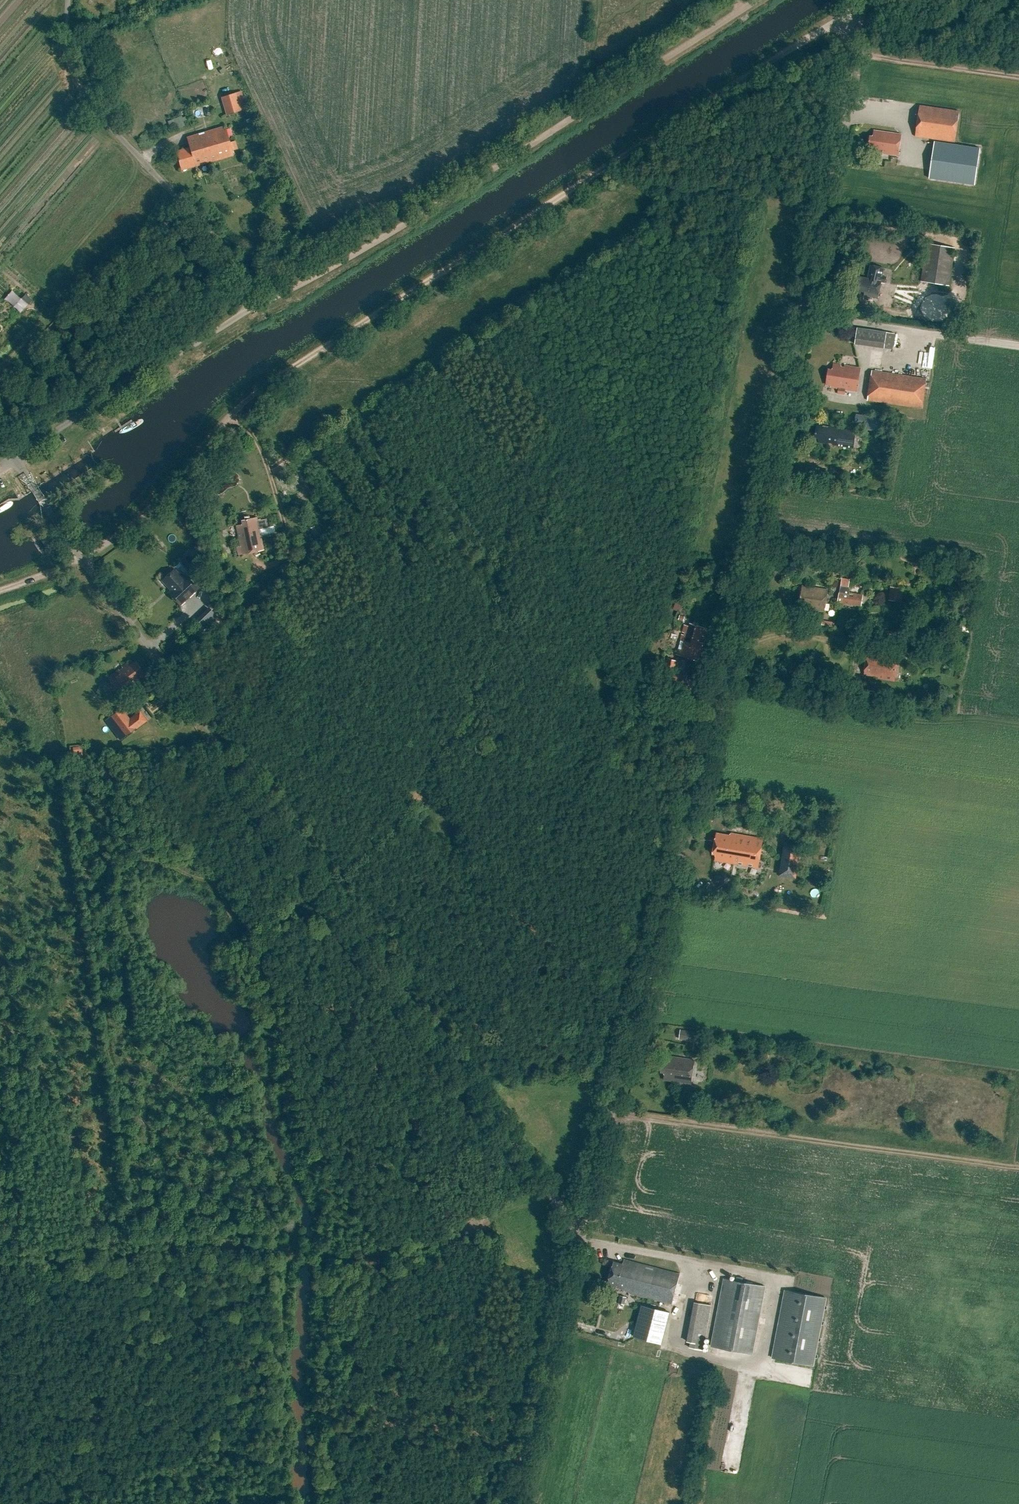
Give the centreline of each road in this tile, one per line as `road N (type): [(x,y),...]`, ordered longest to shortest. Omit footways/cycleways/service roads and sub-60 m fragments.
road 1 (unclassified): [(579,1230),(751,579),(851,50),(850,13),(869,0)]
road 2 (track): [(0,590),(117,534),(265,386),(850,13)]
road 3 (unclassified): [(579,1230),(12,458)]
road 4 (unclassified): [(250,309),(425,213),(758,0)]
road 5 (unclassified): [(250,309),(233,258),(82,94),(69,57),(68,0)]
road 6 (unclassified): [(509,1503),(579,1230)]
road 7 (unclassified): [(12,458),(250,309)]
road 8 (track): [(296,1250),(363,1254),(436,1241),(549,1189)]

